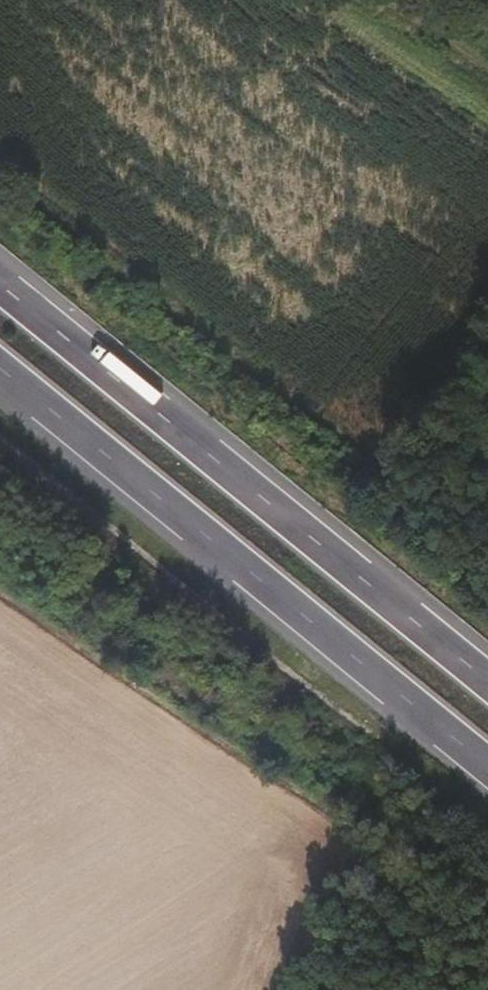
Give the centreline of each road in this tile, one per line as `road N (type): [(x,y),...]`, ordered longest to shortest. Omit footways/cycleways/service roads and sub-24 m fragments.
road 1 (trunk): [(0,370),(487,768)]
road 2 (trunk): [(487,671),(0,279)]

